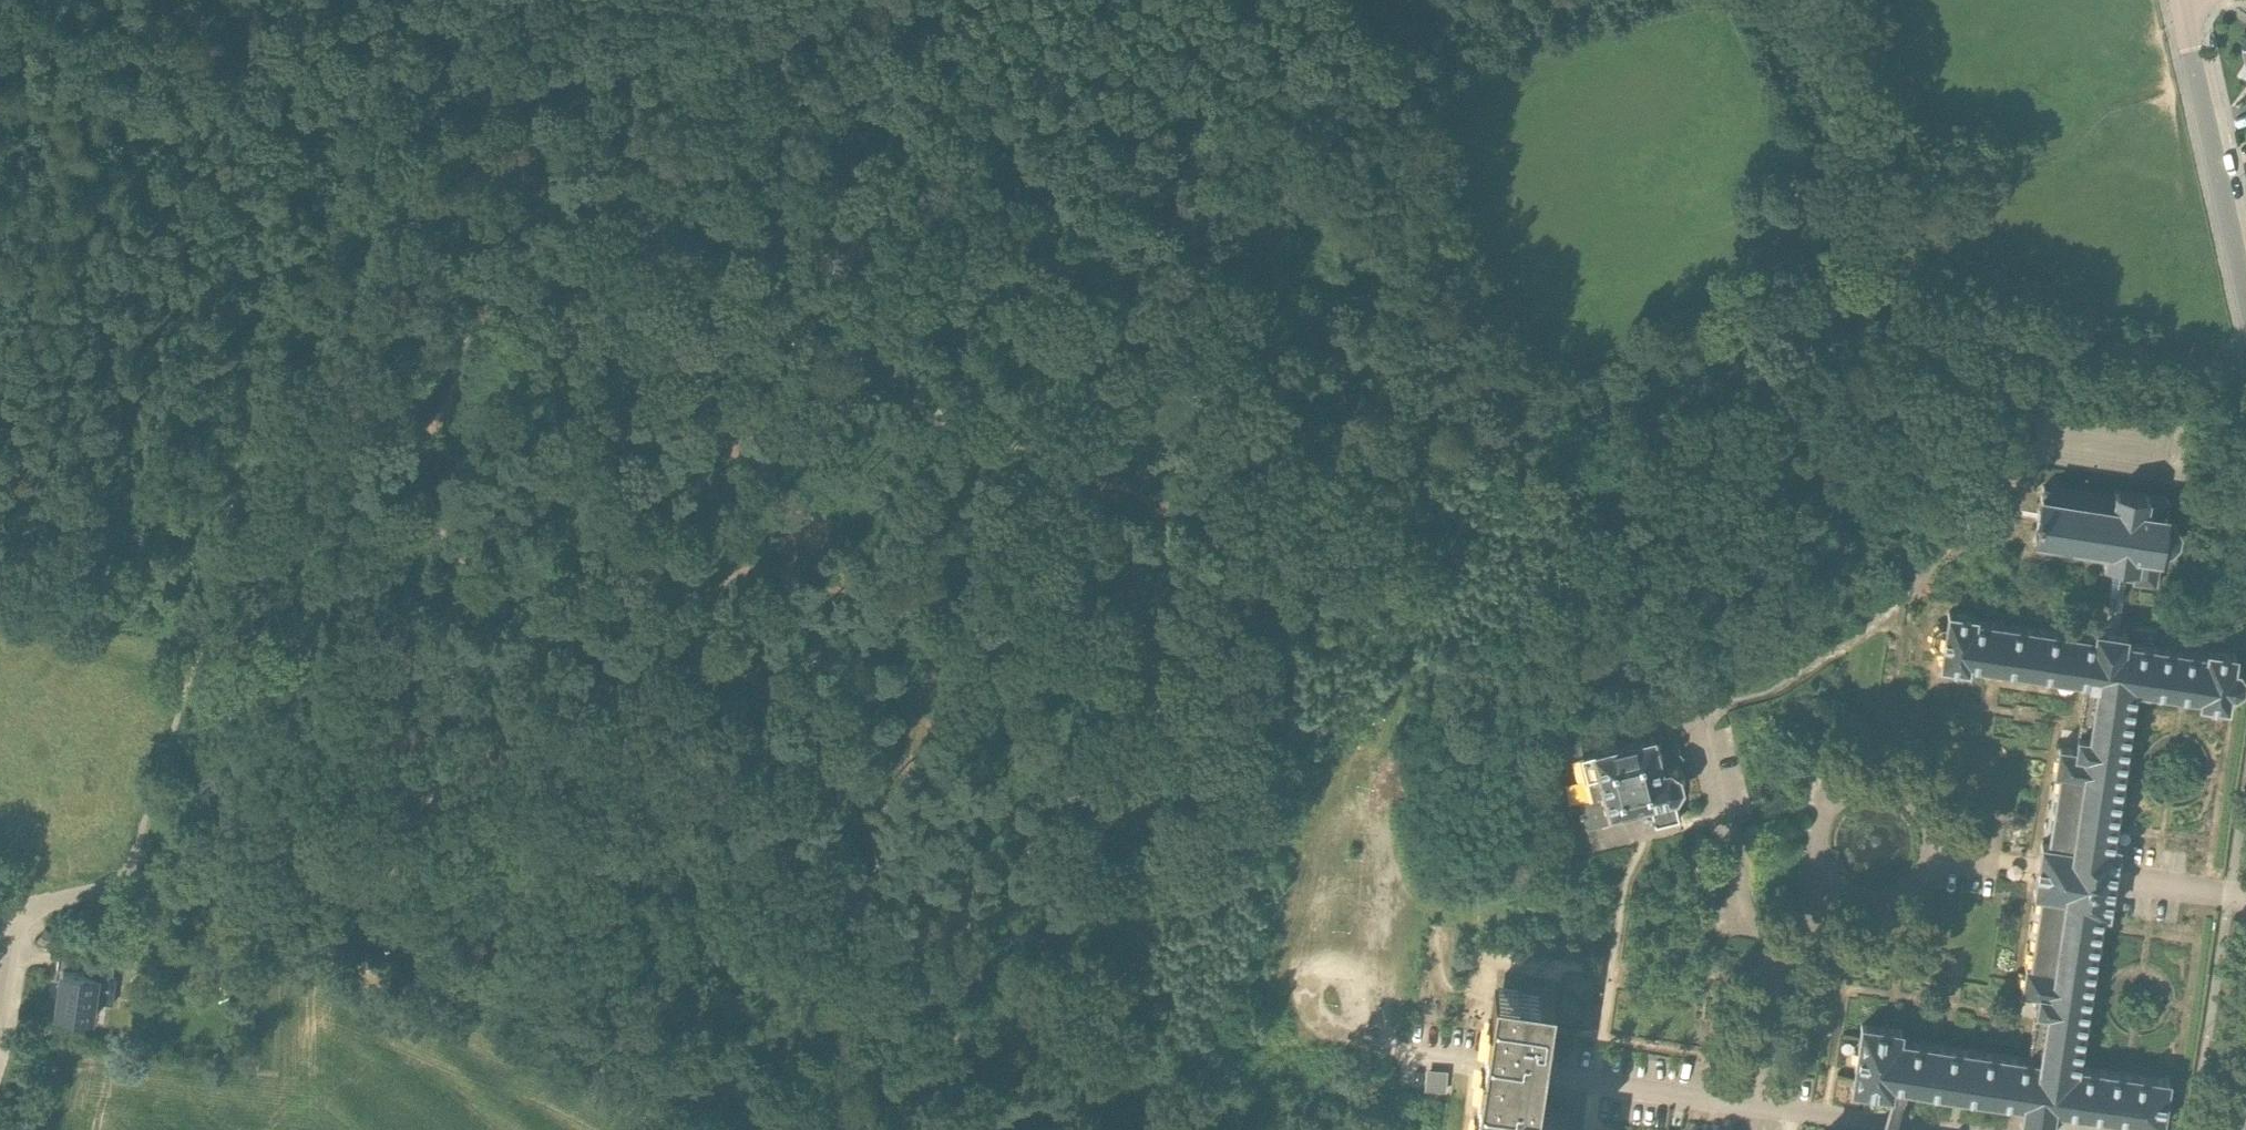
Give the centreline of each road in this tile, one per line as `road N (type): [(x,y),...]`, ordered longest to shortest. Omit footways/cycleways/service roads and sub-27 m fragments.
road 1 (unclassified): [(787,1129),(675,1063),(350,909),(277,895),(141,888),(21,912)]
road 2 (residential): [(2245,294),(2185,0)]

